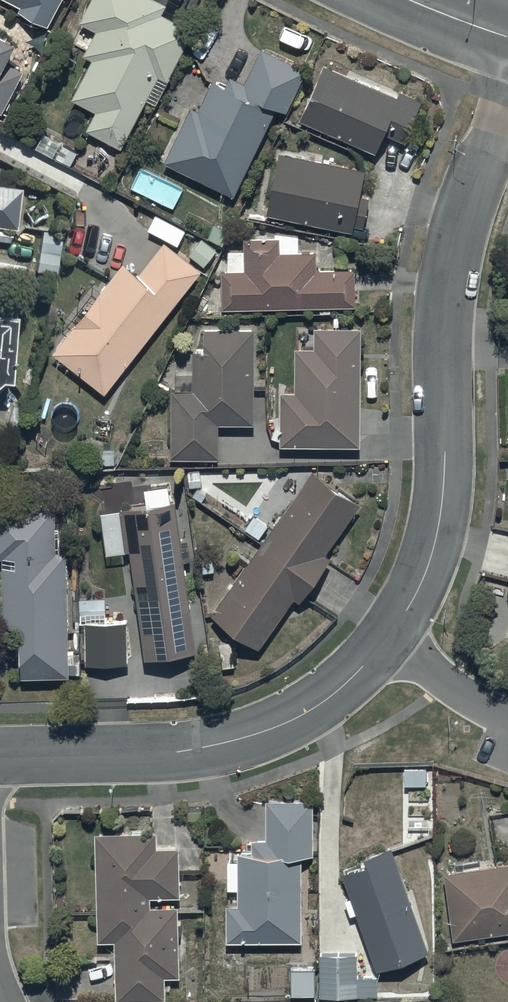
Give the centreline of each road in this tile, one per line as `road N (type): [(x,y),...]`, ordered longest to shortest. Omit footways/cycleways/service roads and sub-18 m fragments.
road 1 (residential): [(383,642),(411,601),(438,522),(449,269),(507,77)]
road 2 (residential): [(0,757),(167,753),(254,736),(324,700),(383,642)]
road 3 (residential): [(383,642),(507,720)]

